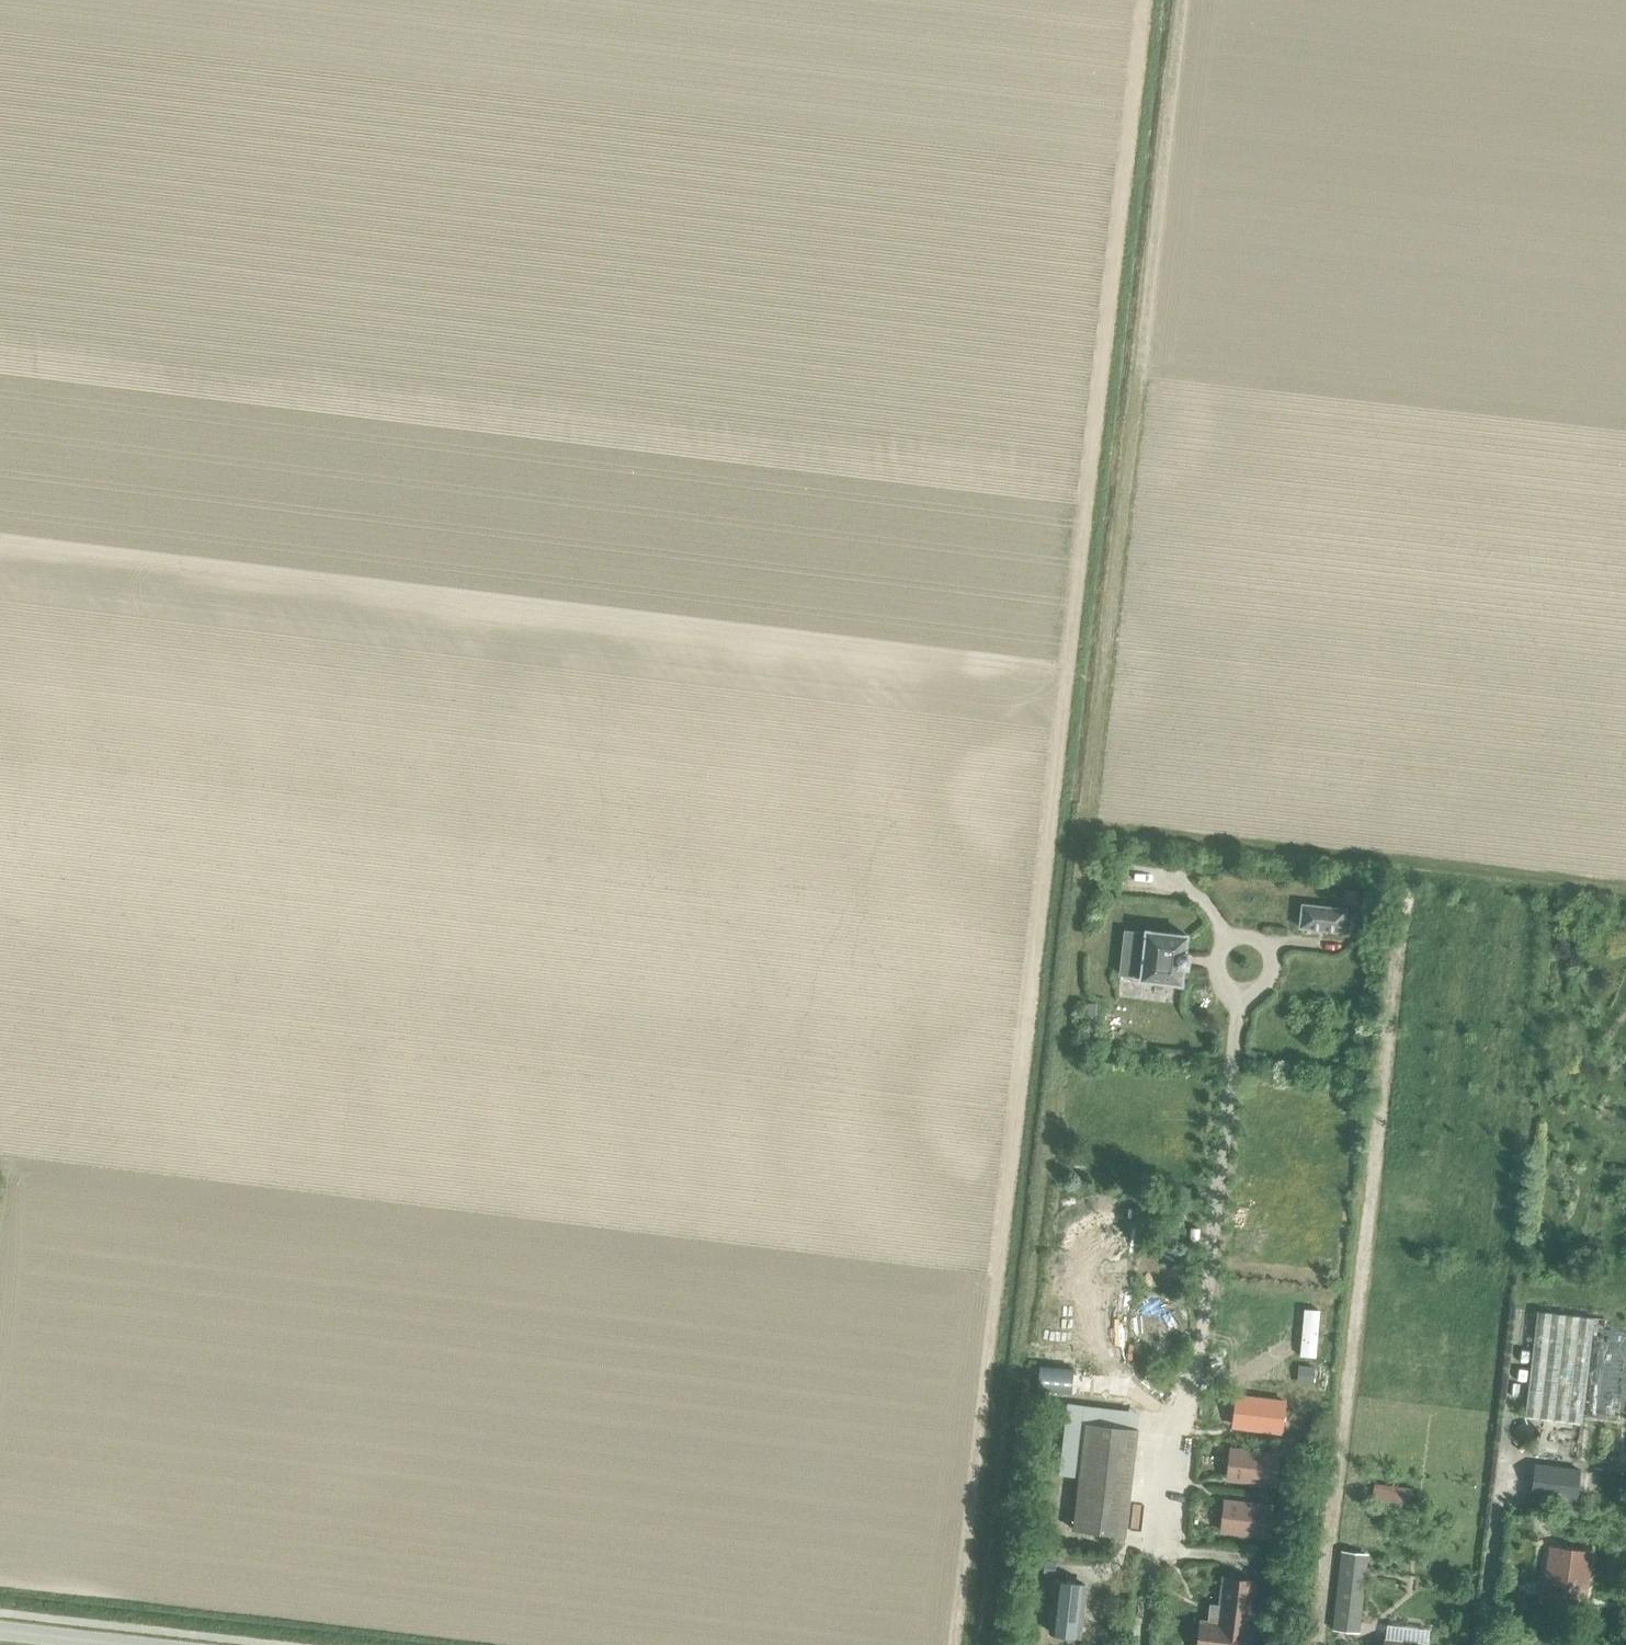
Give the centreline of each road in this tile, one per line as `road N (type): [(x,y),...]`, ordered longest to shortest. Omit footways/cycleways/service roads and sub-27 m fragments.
road 1 (unclassified): [(140,1644),(0,1629)]

